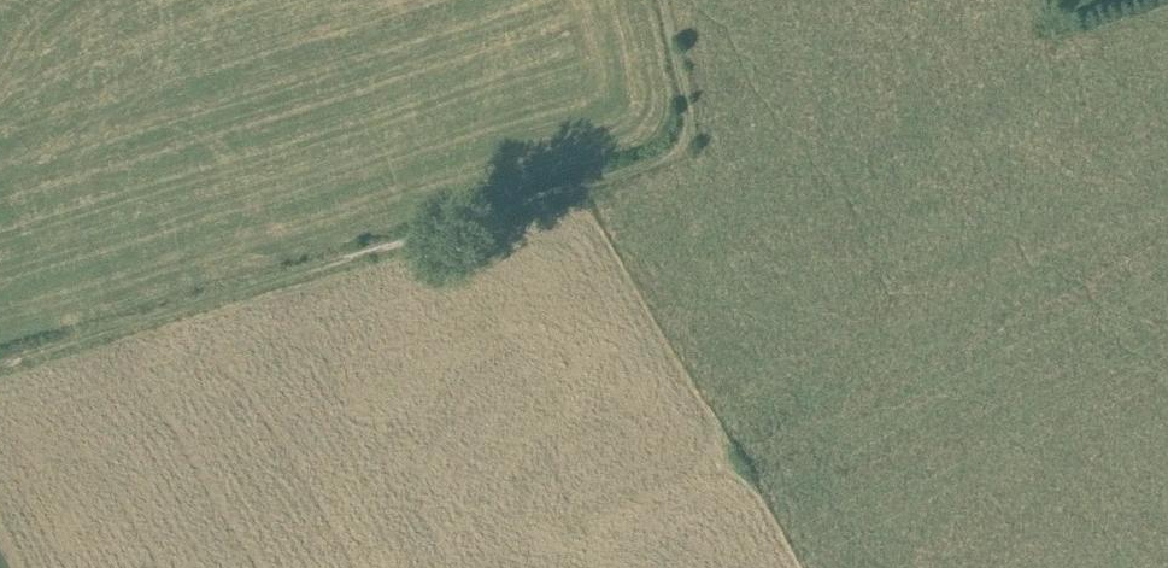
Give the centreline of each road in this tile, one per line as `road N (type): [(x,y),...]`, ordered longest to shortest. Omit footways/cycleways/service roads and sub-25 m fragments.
road 1 (track): [(0,371),(652,171),(684,143),(685,108),(662,0)]

